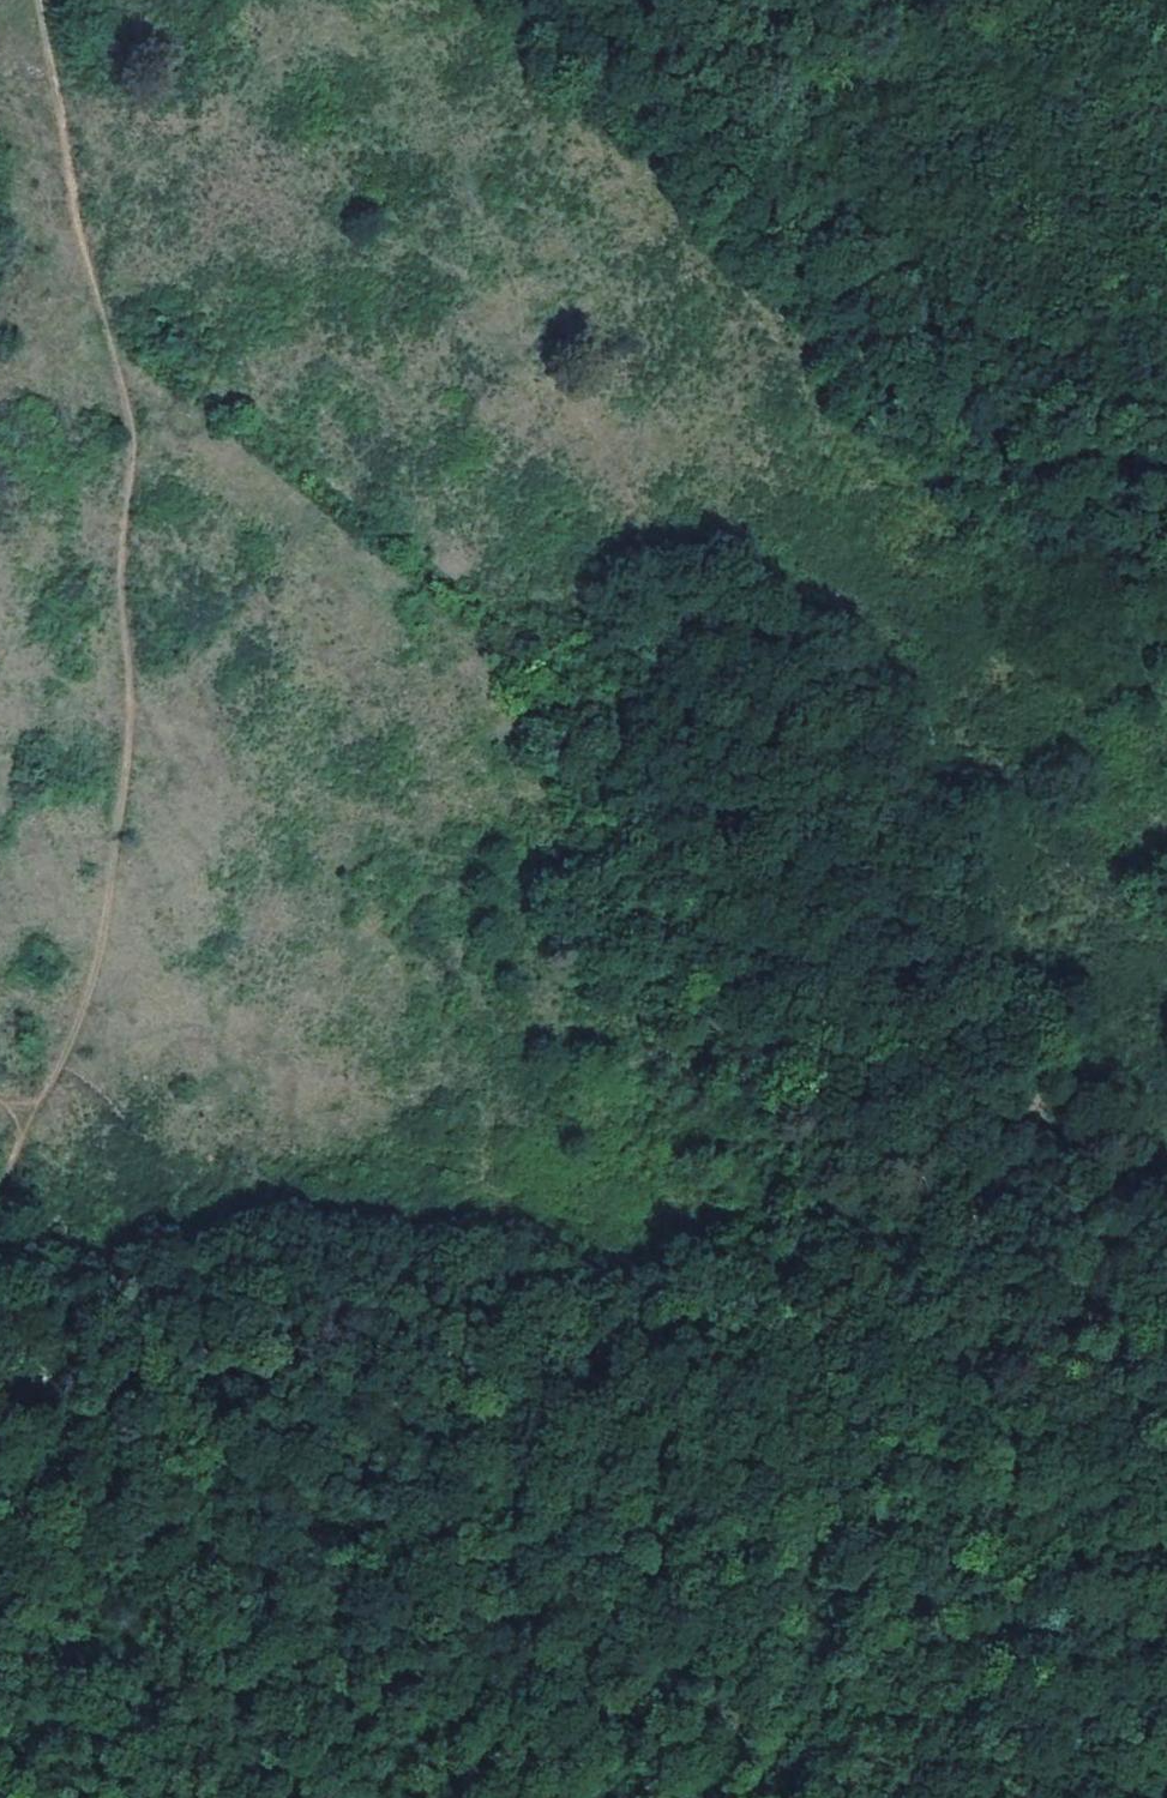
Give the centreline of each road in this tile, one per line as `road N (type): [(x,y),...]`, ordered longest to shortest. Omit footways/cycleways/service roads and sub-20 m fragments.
road 1 (track): [(43,0),(83,243),(128,412),(128,760),(71,1040),(0,1180)]
road 2 (track): [(1166,443),(1038,354),(899,293),(856,151),(777,118),(722,28),(724,0)]

